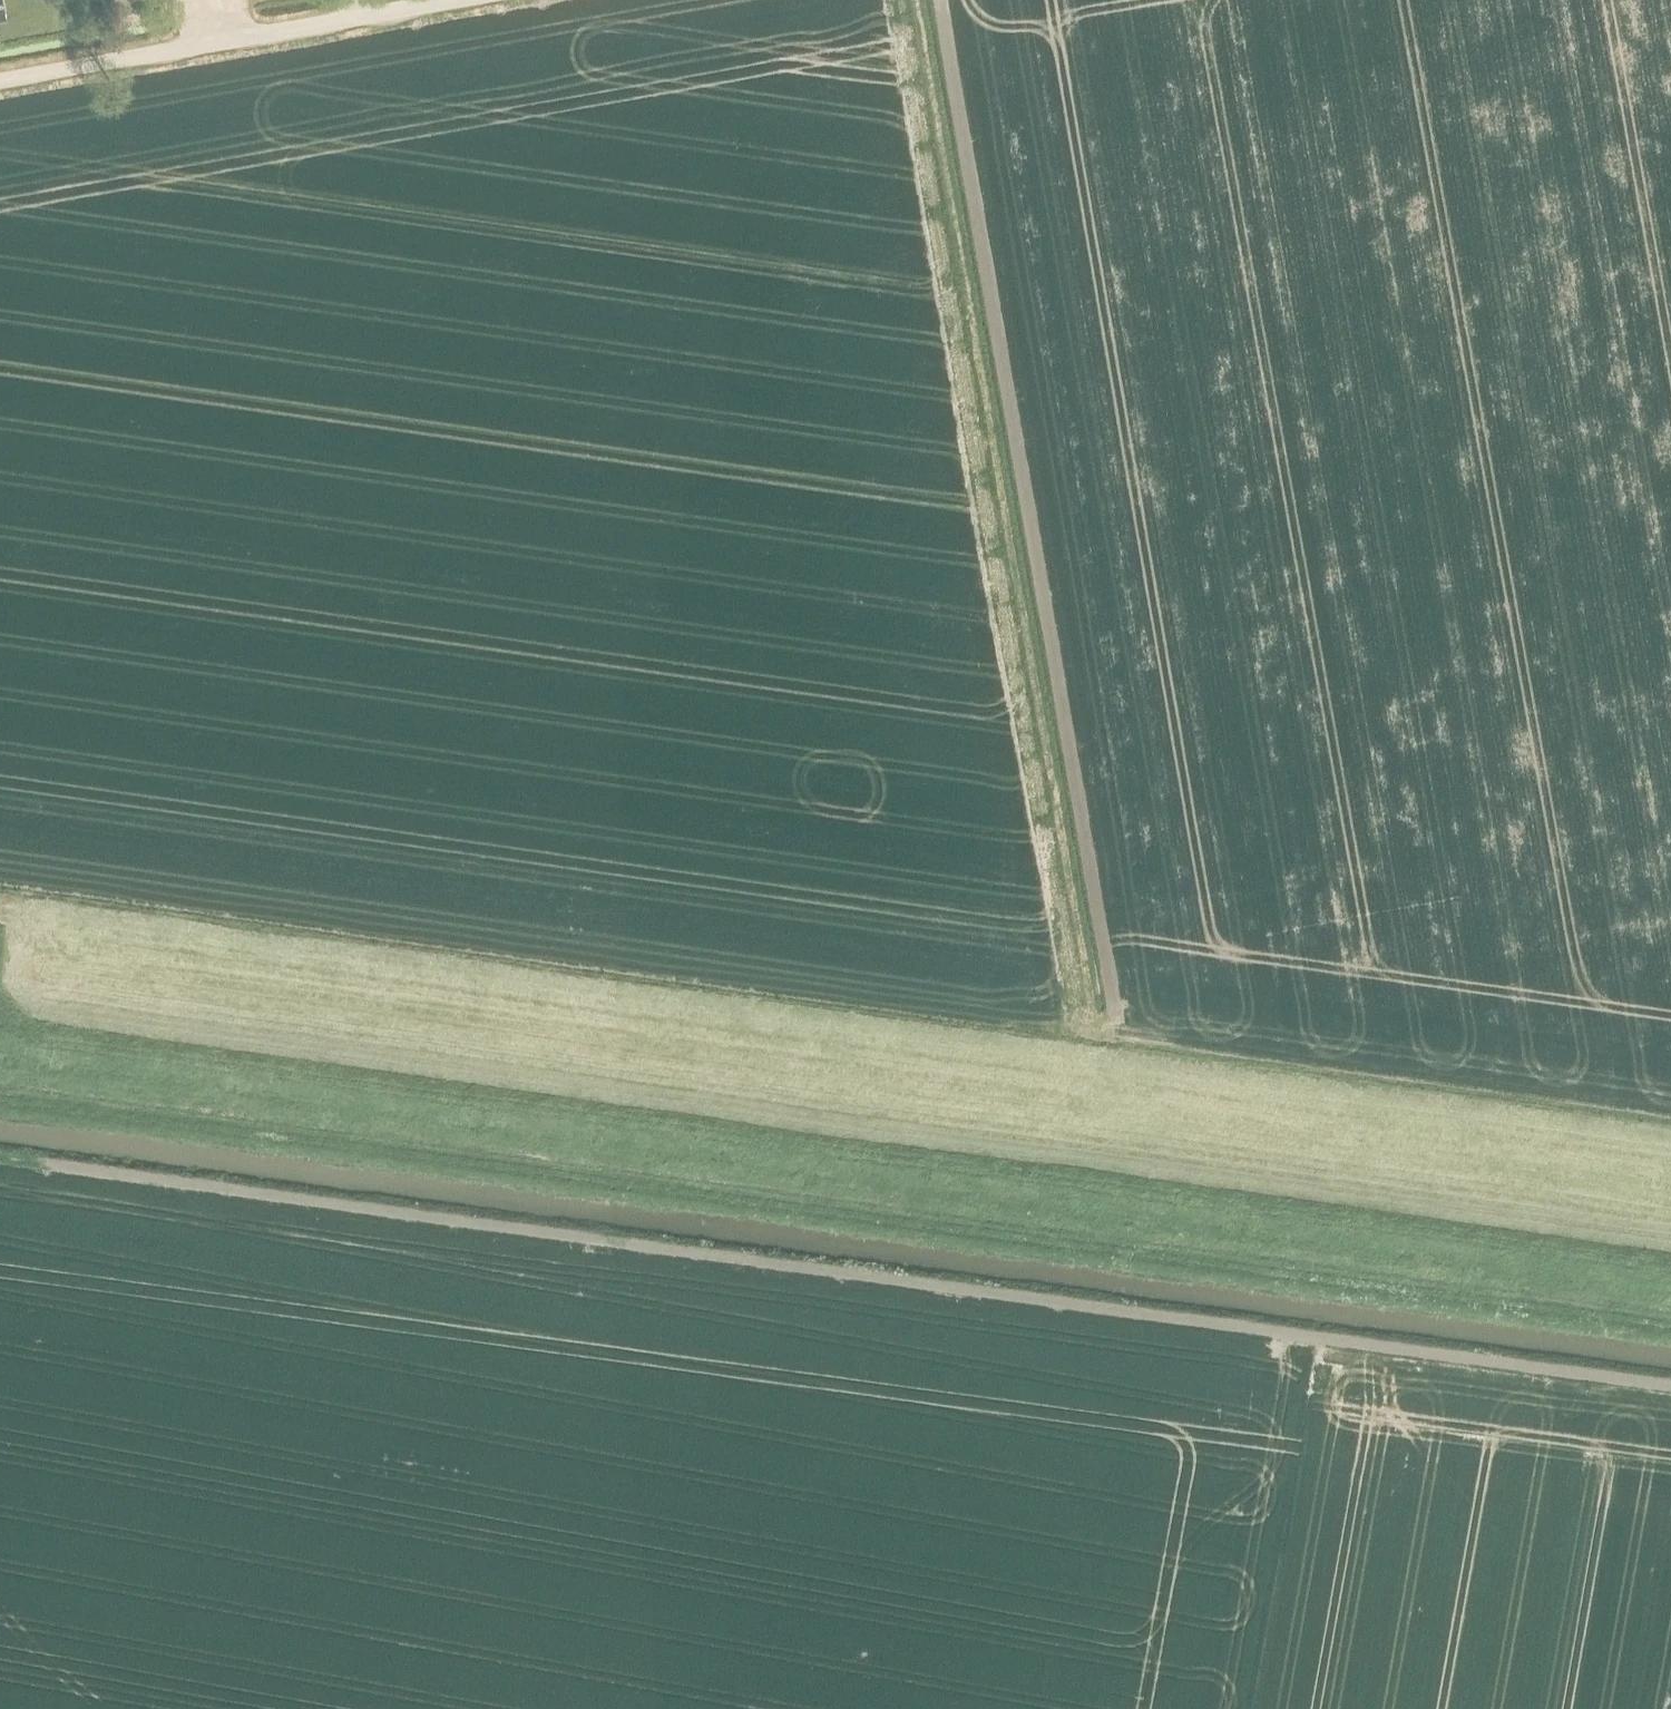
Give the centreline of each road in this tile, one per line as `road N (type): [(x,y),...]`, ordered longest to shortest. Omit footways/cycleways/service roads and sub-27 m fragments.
road 1 (unclassified): [(0,84),(481,0)]

